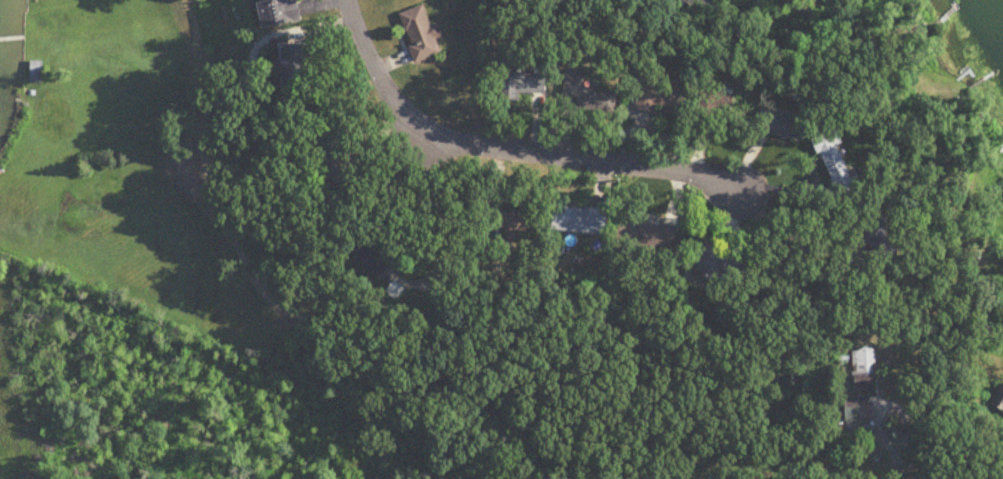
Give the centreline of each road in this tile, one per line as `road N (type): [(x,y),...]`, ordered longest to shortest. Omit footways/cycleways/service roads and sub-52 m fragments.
road 1 (residential): [(744,194),(699,177),(480,148),(421,128),(366,59),(351,0)]

